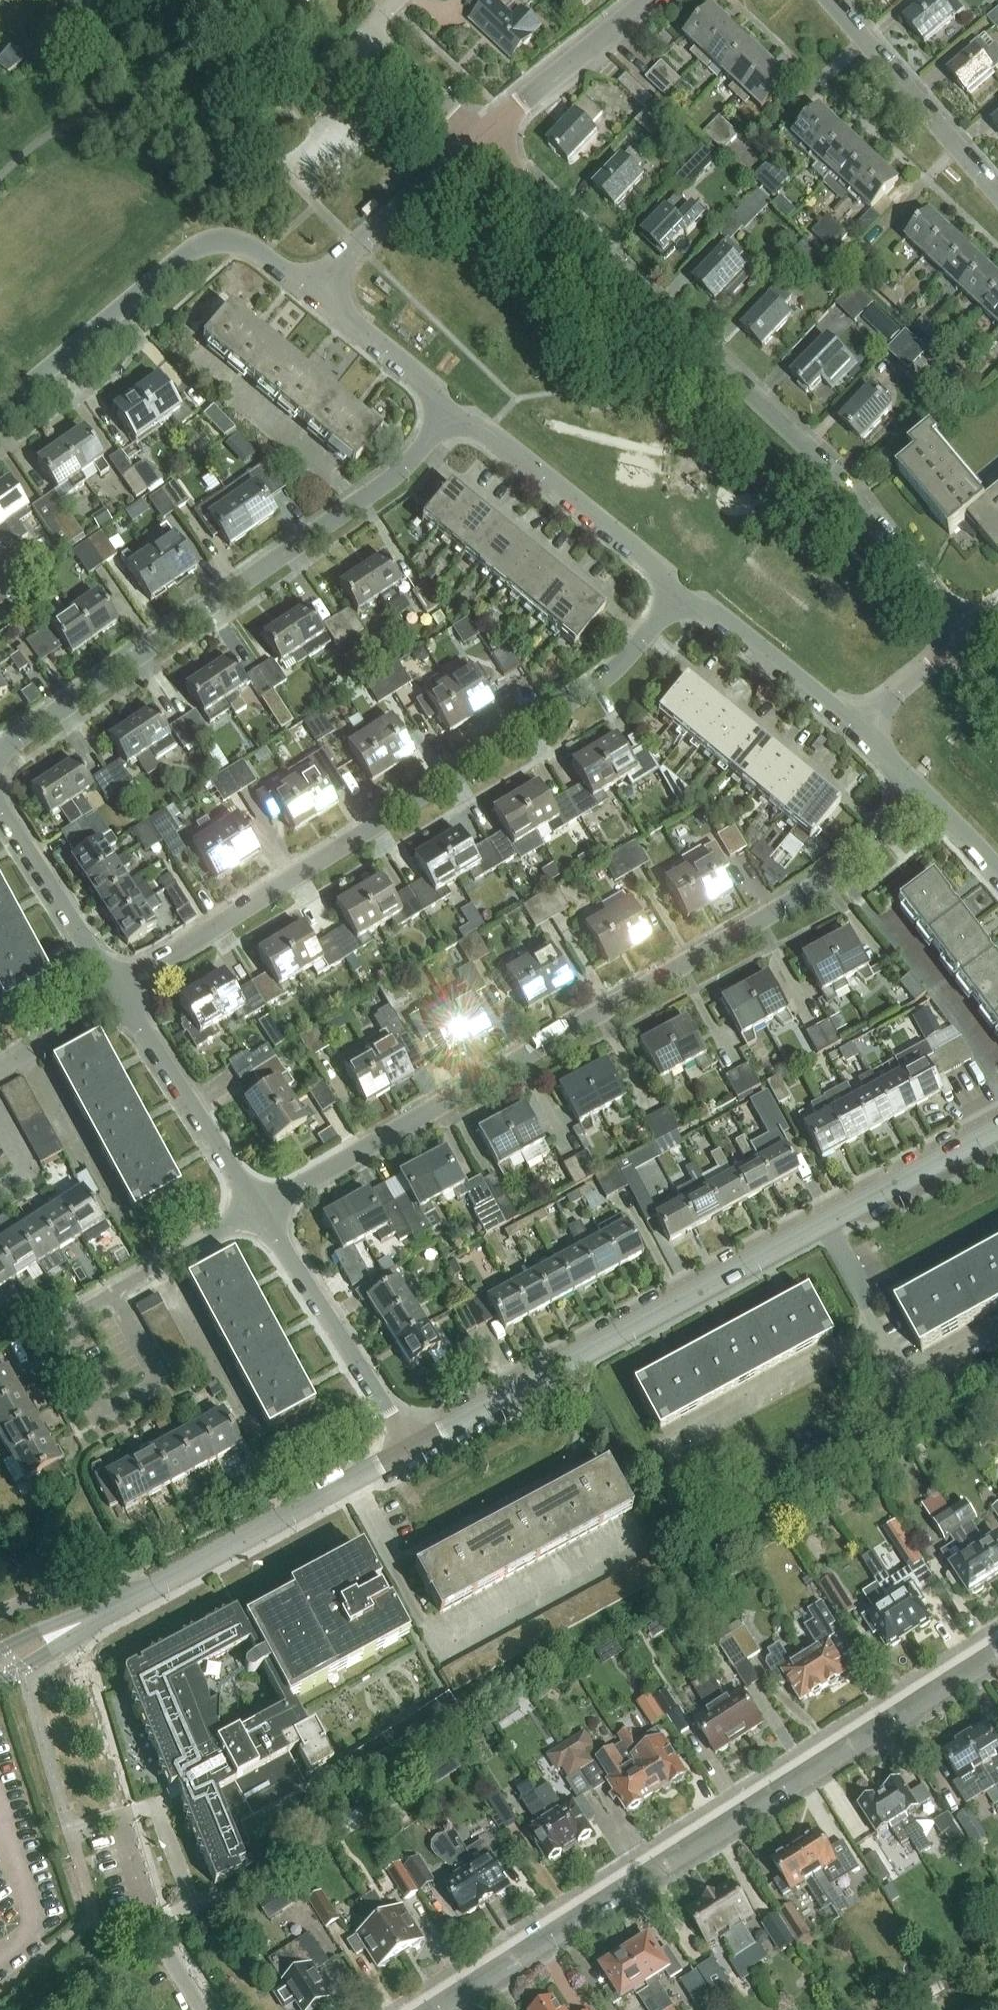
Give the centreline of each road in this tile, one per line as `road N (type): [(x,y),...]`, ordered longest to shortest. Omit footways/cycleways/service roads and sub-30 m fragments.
road 1 (residential): [(262,1215),(822,883),(919,794)]
road 2 (residential): [(118,996),(613,677),(681,592)]
road 3 (residential): [(967,632),(808,446),(477,141)]
road 4 (residential): [(424,2009),(997,1650)]
road 5 (tertiary): [(997,1129),(410,1448)]
road 6 (residential): [(0,754),(382,488),(459,410)]
road 7 (residential): [(0,409),(186,252),(208,240),(248,246)]
road 8 (tertiary): [(410,1448),(149,1593)]
road 9 (residential): [(681,592),(459,410)]
road 10 (residential): [(410,1448),(262,1215)]
road 11 (residential): [(262,1215),(118,996)]
road 12 (residential): [(997,195),(832,0)]
road 13 (residential): [(111,1300),(56,1333),(102,1422),(159,1388)]
road 14 (residential): [(477,141),(655,0)]
road 15 (residential): [(859,729),(681,592)]
road 16 (residential): [(118,996),(0,805)]
road 17 (residential): [(315,293),(477,141)]
road 18 (residential): [(201,2009),(154,1920),(123,1822)]
road 19 (residential): [(477,141),(369,30),(399,0)]
road 20 (residential): [(459,410),(315,293)]
road 21 (residential): [(111,1300),(262,1215)]
road 22 (tertiary): [(0,1679),(149,1593)]
road 23 (tertiary): [(149,1593),(0,1651)]
road 24 (residential): [(859,729),(967,632)]
road 25 (residential): [(0,1076),(118,996)]

